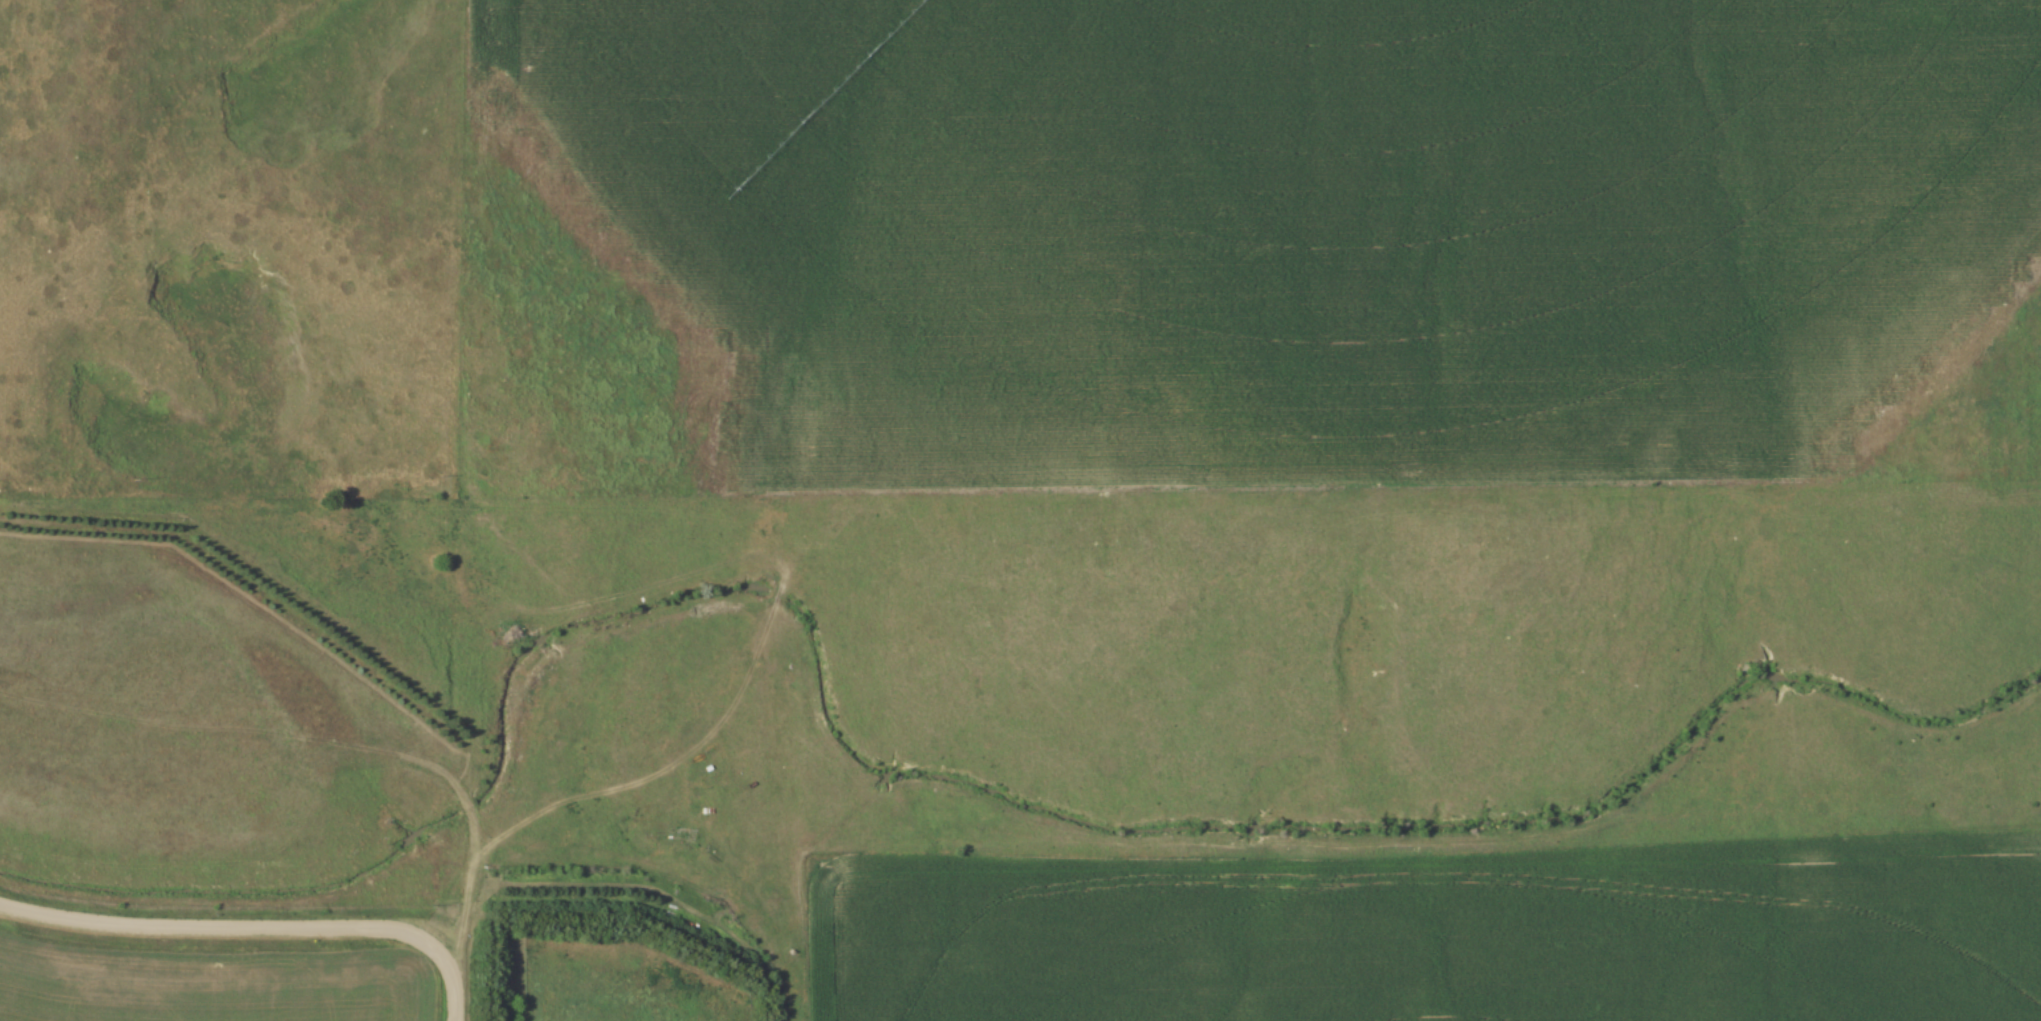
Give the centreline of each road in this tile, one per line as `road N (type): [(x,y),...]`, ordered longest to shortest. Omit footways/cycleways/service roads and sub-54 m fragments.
road 1 (residential): [(450,986),(424,942),(377,929),(80,925),(0,908)]

